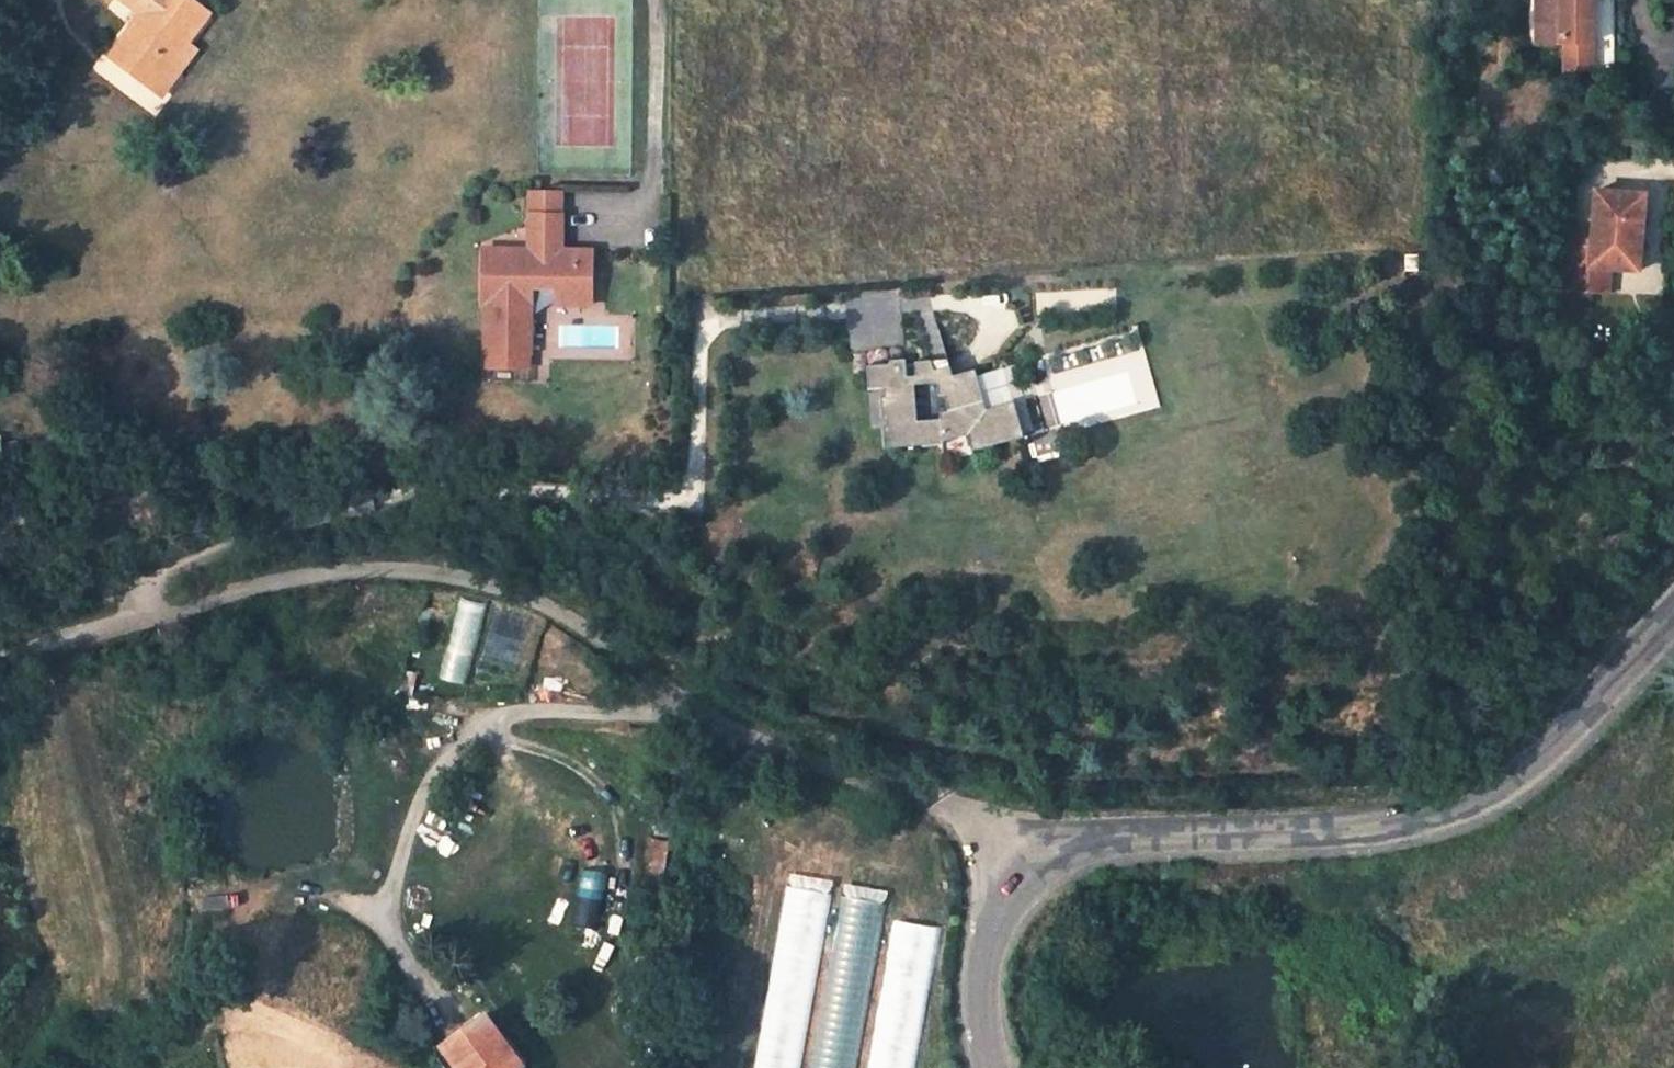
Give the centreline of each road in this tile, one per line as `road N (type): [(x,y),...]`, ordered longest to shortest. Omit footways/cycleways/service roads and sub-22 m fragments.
road 1 (unclassified): [(38,643),(351,568),(480,583),(591,630),(700,718),(963,812),(1042,862)]
road 2 (unclassified): [(1042,862),(1101,838),(1379,829),(1458,806),(1531,763),(1673,616)]
road 3 (unclassified): [(994,1067),(981,999),(987,944),(1042,862)]

